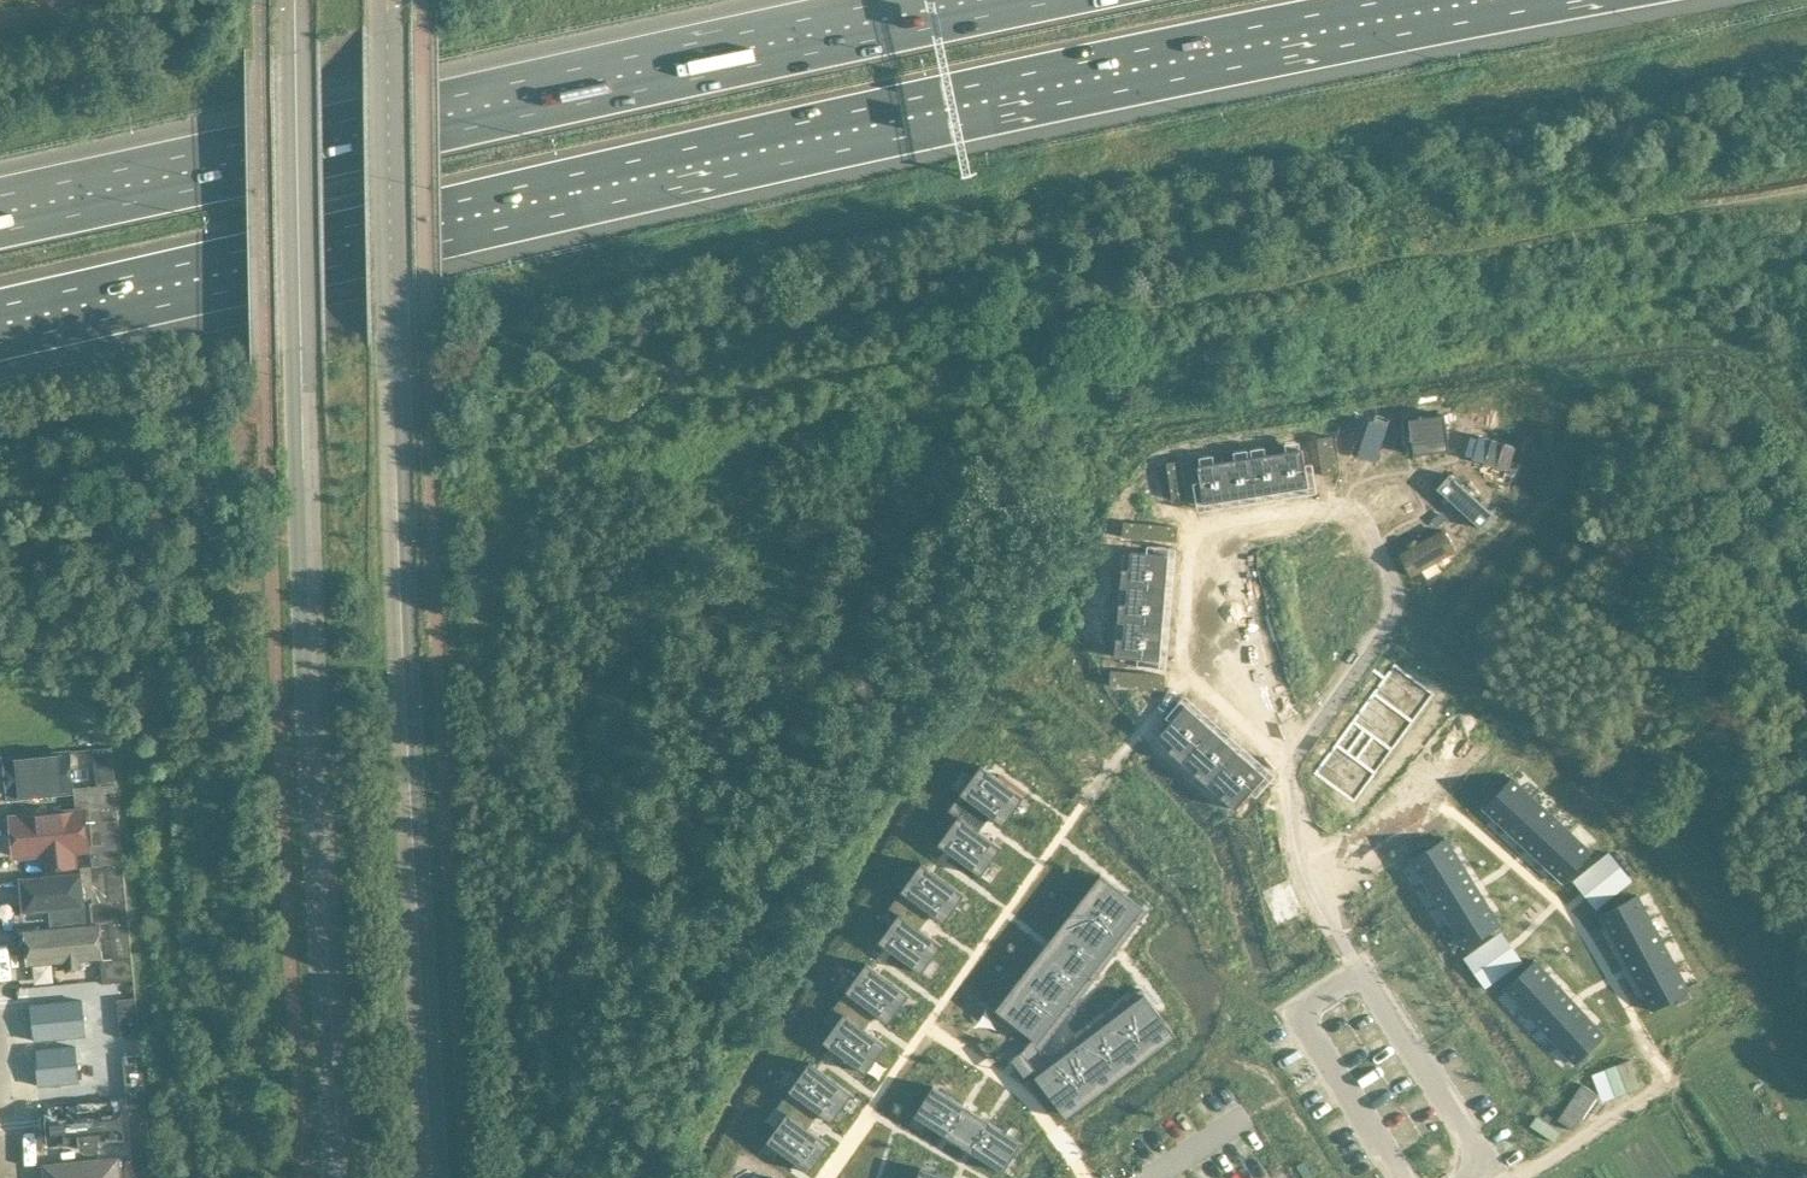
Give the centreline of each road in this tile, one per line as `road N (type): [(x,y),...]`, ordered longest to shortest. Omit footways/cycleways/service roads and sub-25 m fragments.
road 1 (motorway): [(0,303),(1372,0)]
road 2 (secondary): [(439,1177),(415,875),(391,326),(387,0)]
road 3 (secondary): [(295,0),(298,346),(323,880),(346,1177)]
road 4 (motorway): [(1048,0),(0,229)]
road 5 (residential): [(1468,1177),(1488,1165),(1359,963)]

